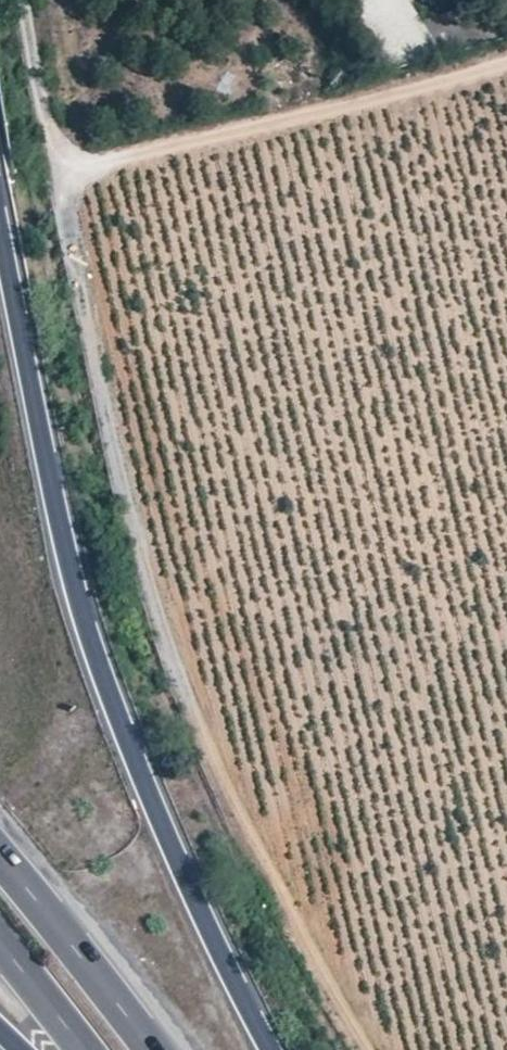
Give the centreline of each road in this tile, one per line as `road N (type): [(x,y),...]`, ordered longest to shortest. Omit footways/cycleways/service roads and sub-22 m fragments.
road 1 (track): [(506,49),(61,173),(155,597),(228,795),(371,1049)]
road 2 (motorway): [(269,1049),(184,872),(84,616),(0,228)]
road 3 (trunk): [(160,1049),(0,851)]
road 4 (track): [(61,173),(22,0)]
road 5 (trunk): [(0,936),(89,1049)]

